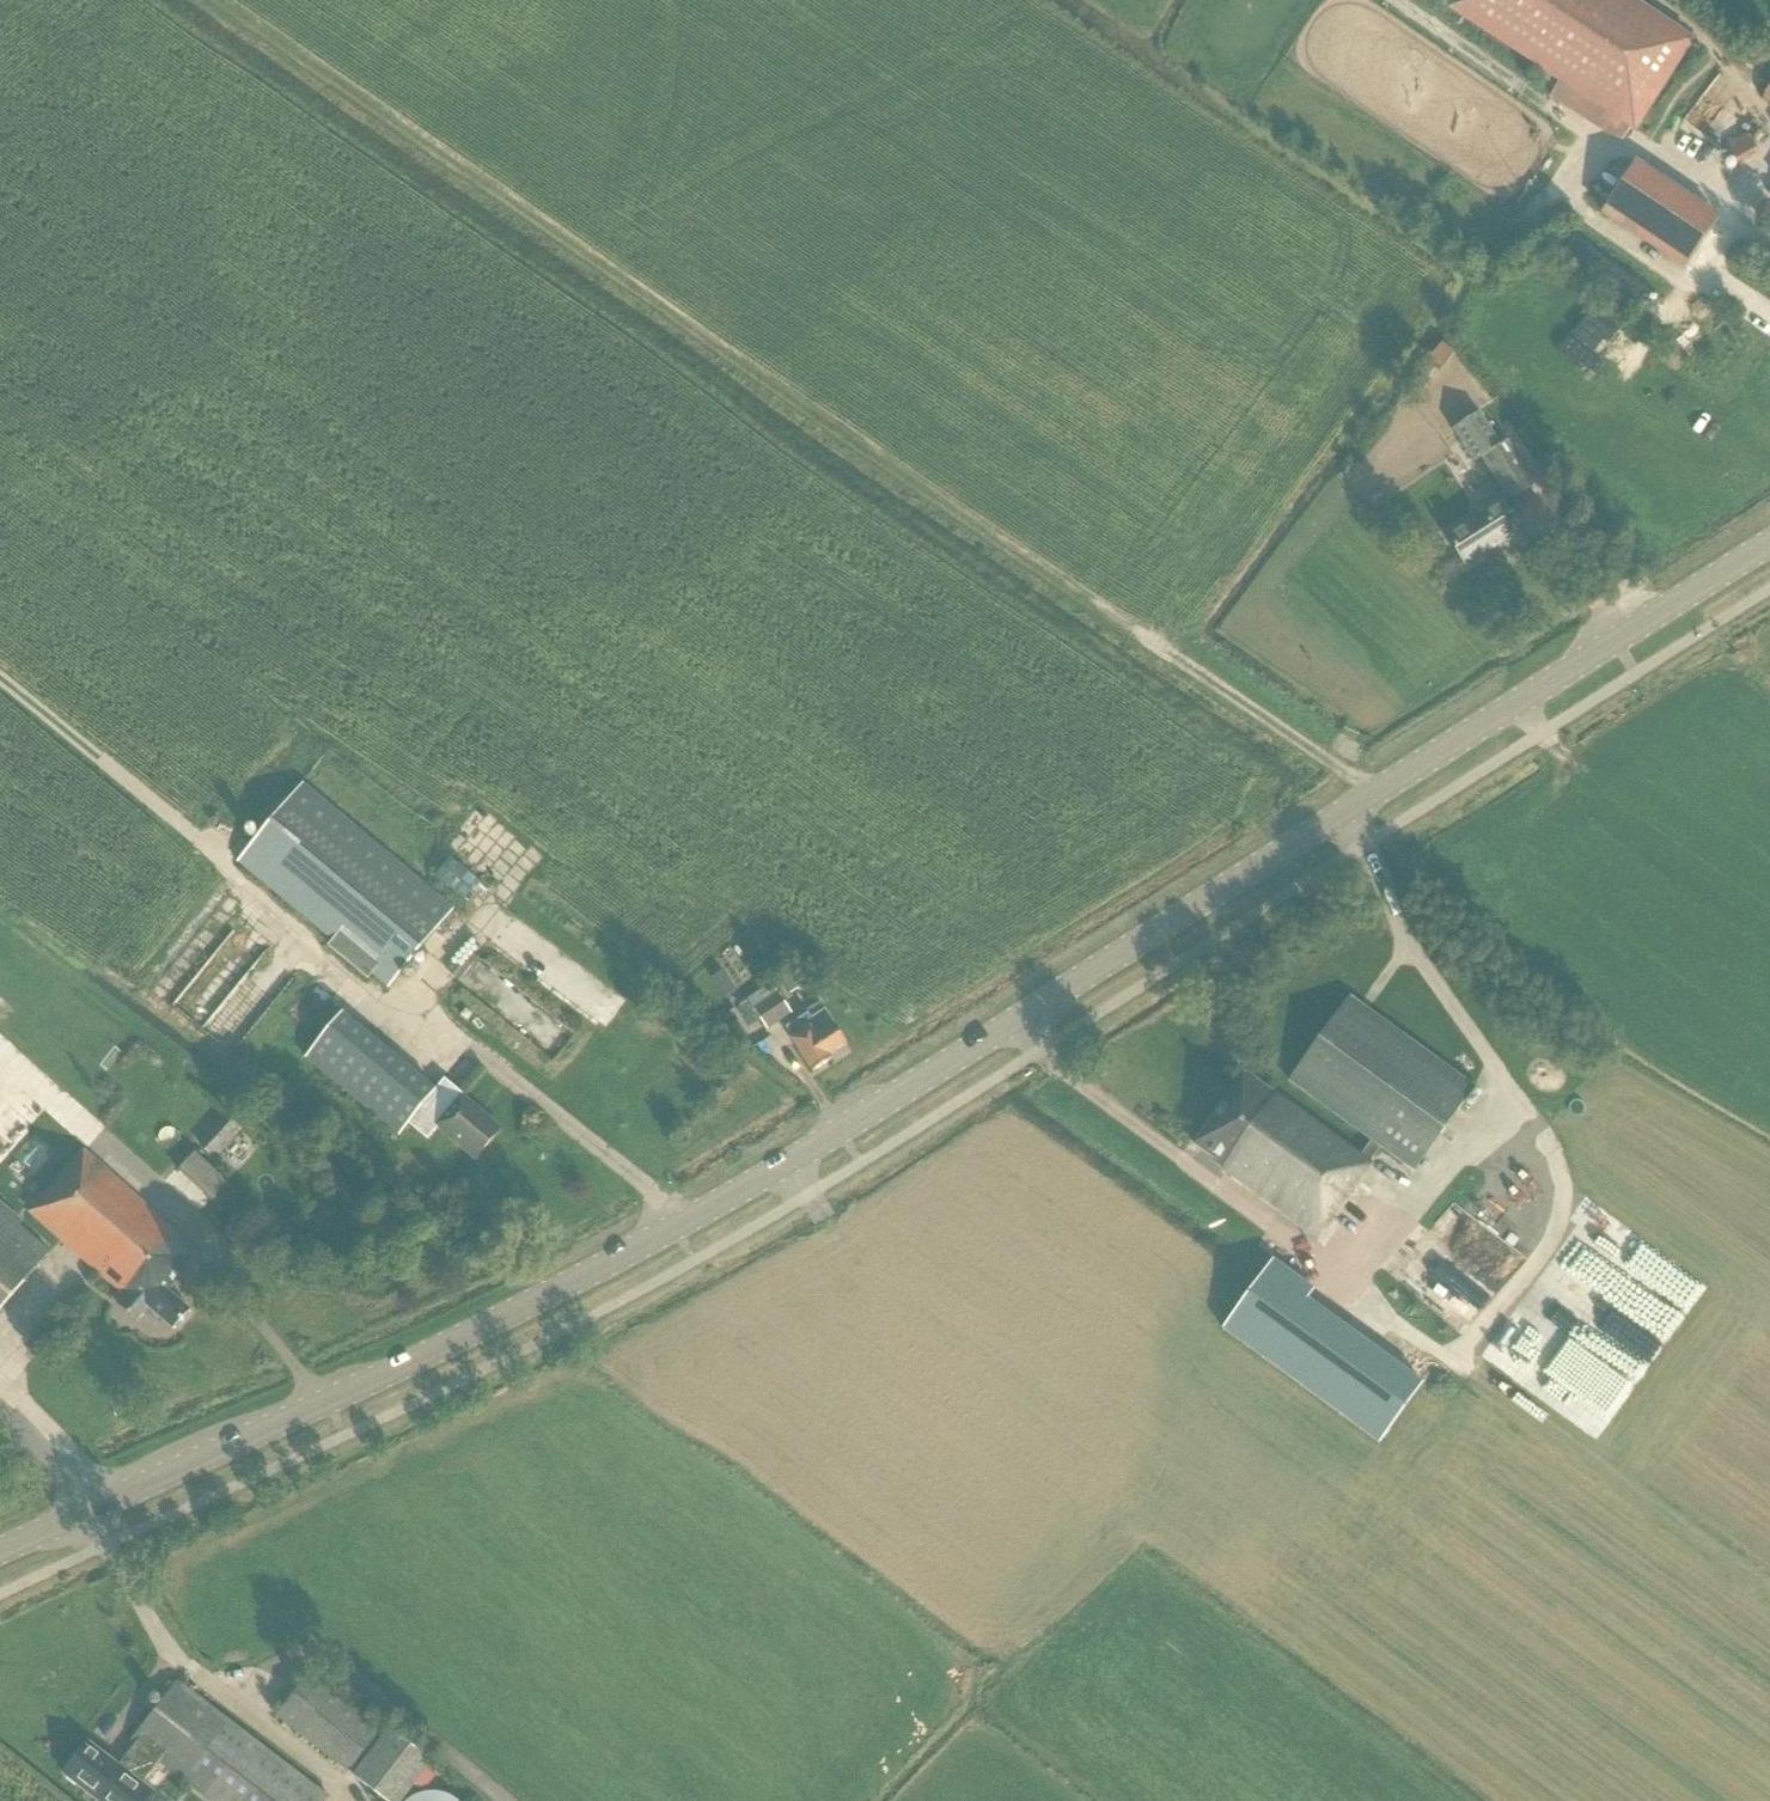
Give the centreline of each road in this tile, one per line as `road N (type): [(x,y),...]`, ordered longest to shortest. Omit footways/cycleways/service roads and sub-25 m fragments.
road 1 (tertiary): [(0,1553),(504,1316),(680,1224),(877,1112),(1769,543)]
road 2 (track): [(415,1008),(388,1007),(258,911),(234,875),(108,759),(0,677)]

